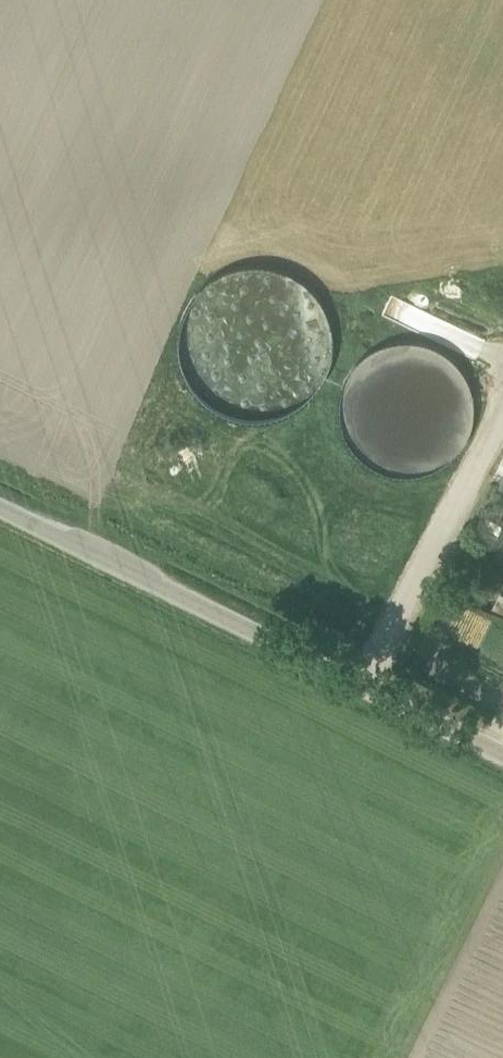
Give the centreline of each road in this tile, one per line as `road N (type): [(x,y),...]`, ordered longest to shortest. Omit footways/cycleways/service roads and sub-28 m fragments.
road 1 (unclassified): [(502,749),(0,503)]

